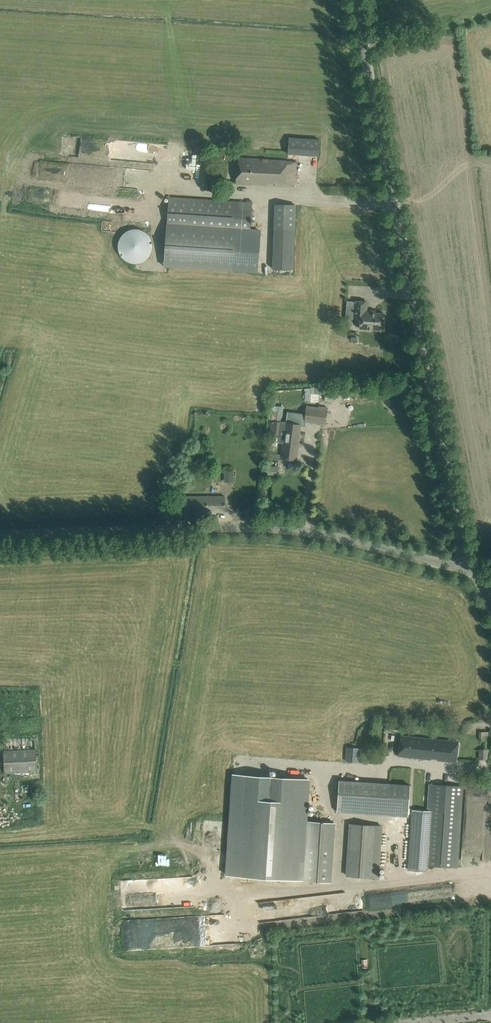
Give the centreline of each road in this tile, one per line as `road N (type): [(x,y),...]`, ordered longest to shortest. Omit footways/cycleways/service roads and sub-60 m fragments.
road 1 (unclassified): [(464,570),(360,78),(352,0)]
road 2 (unclassified): [(464,570),(260,524),(0,532)]

